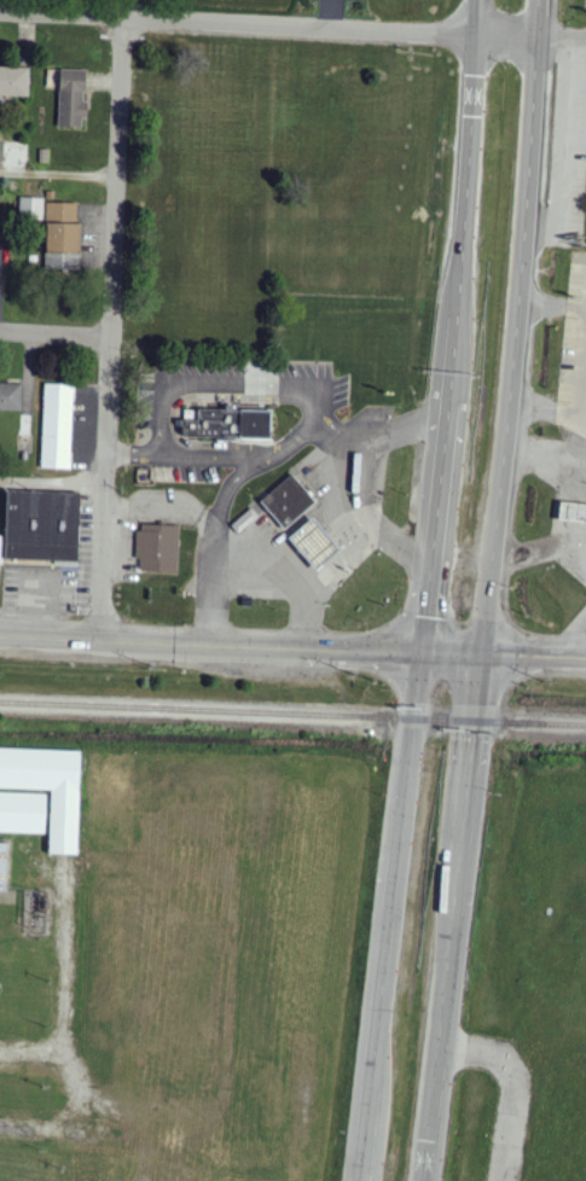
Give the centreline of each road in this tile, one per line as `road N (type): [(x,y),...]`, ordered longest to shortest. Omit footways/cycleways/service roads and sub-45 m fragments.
road 1 (trunk): [(486,652),(533,0)]
road 2 (trunk): [(473,0),(422,651)]
road 3 (residential): [(94,640),(121,19)]
road 4 (residential): [(532,36),(0,15)]
road 5 (trunk): [(422,651),(362,1180)]
road 6 (trunk): [(425,1180),(486,652)]
road 7 (primary): [(422,651),(0,636)]

